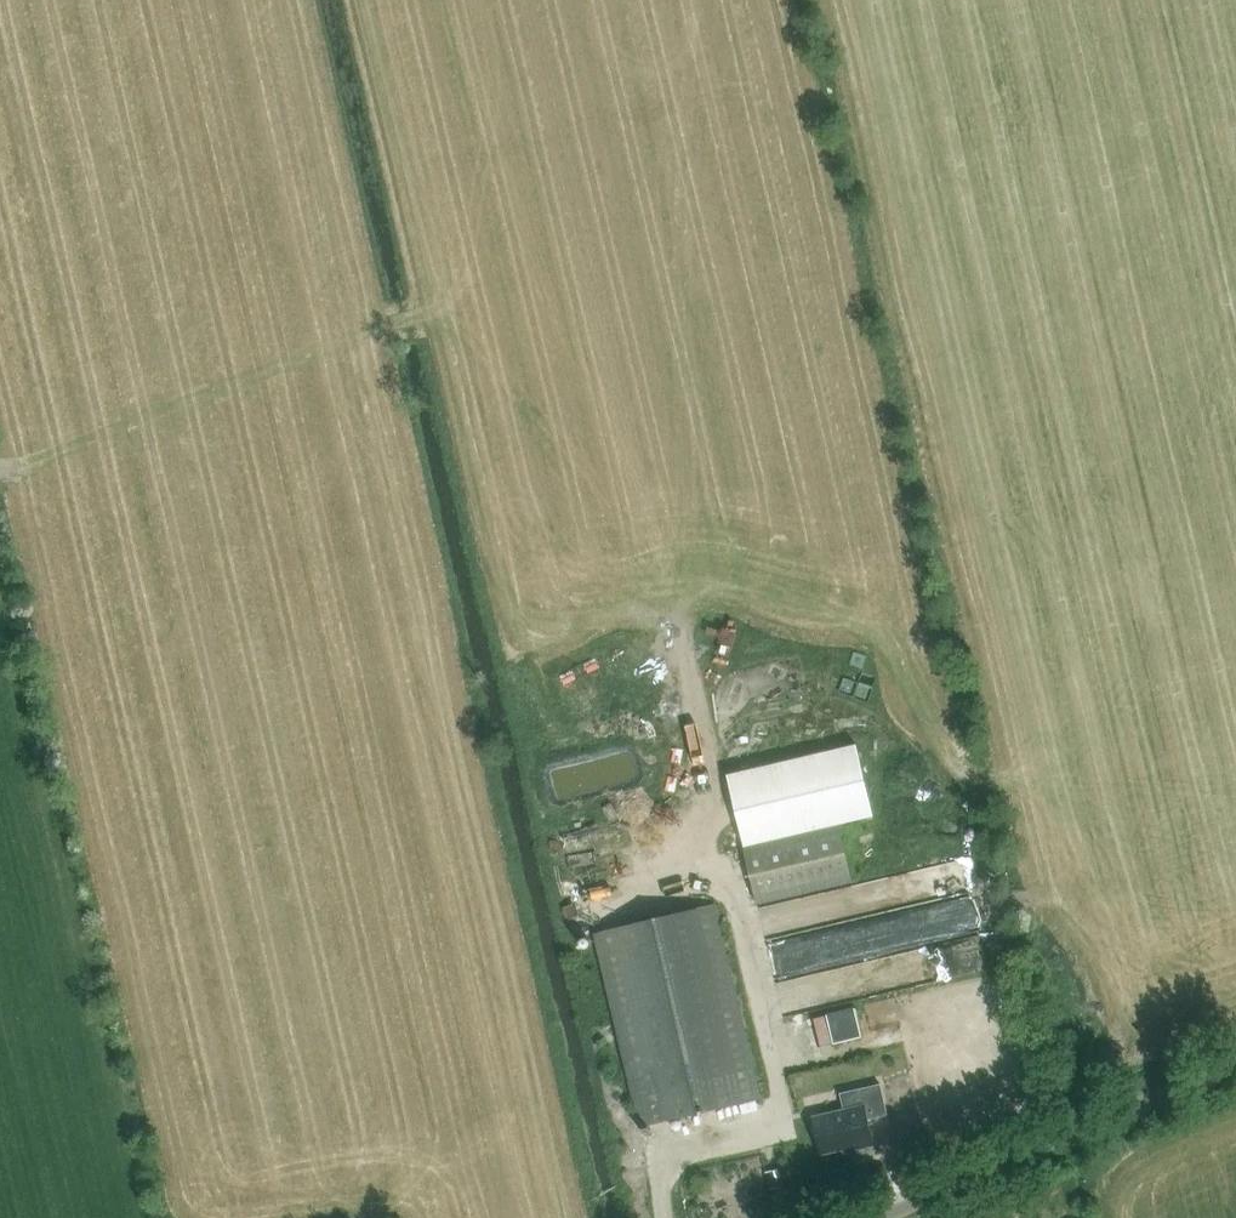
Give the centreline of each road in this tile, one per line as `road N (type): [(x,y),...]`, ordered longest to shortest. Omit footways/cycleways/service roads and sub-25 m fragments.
road 1 (unclassified): [(882,1217),(1235,1068)]

